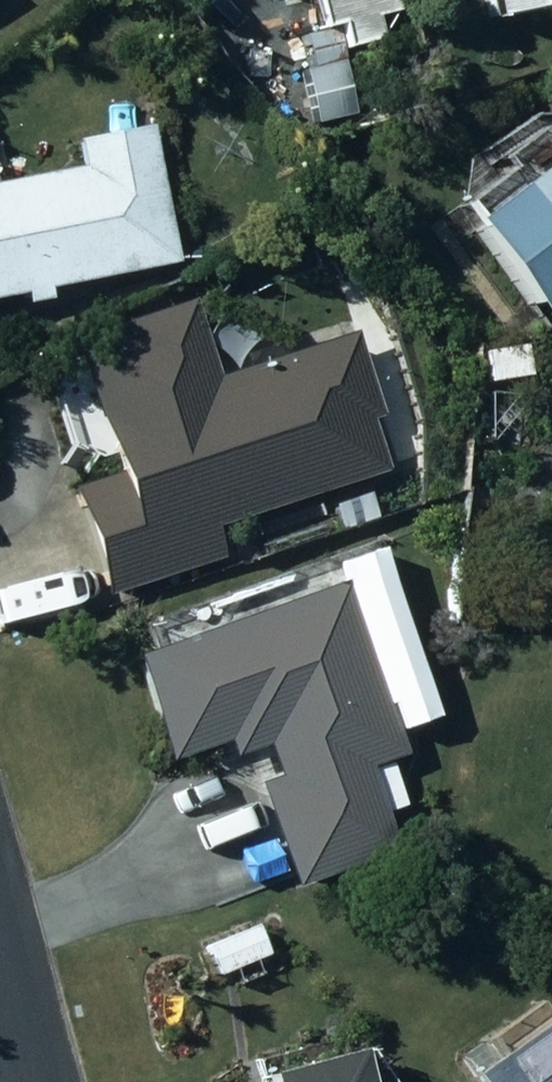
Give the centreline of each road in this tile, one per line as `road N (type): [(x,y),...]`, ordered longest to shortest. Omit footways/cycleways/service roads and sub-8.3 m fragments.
road 1 (residential): [(31,1081),(0,966)]

